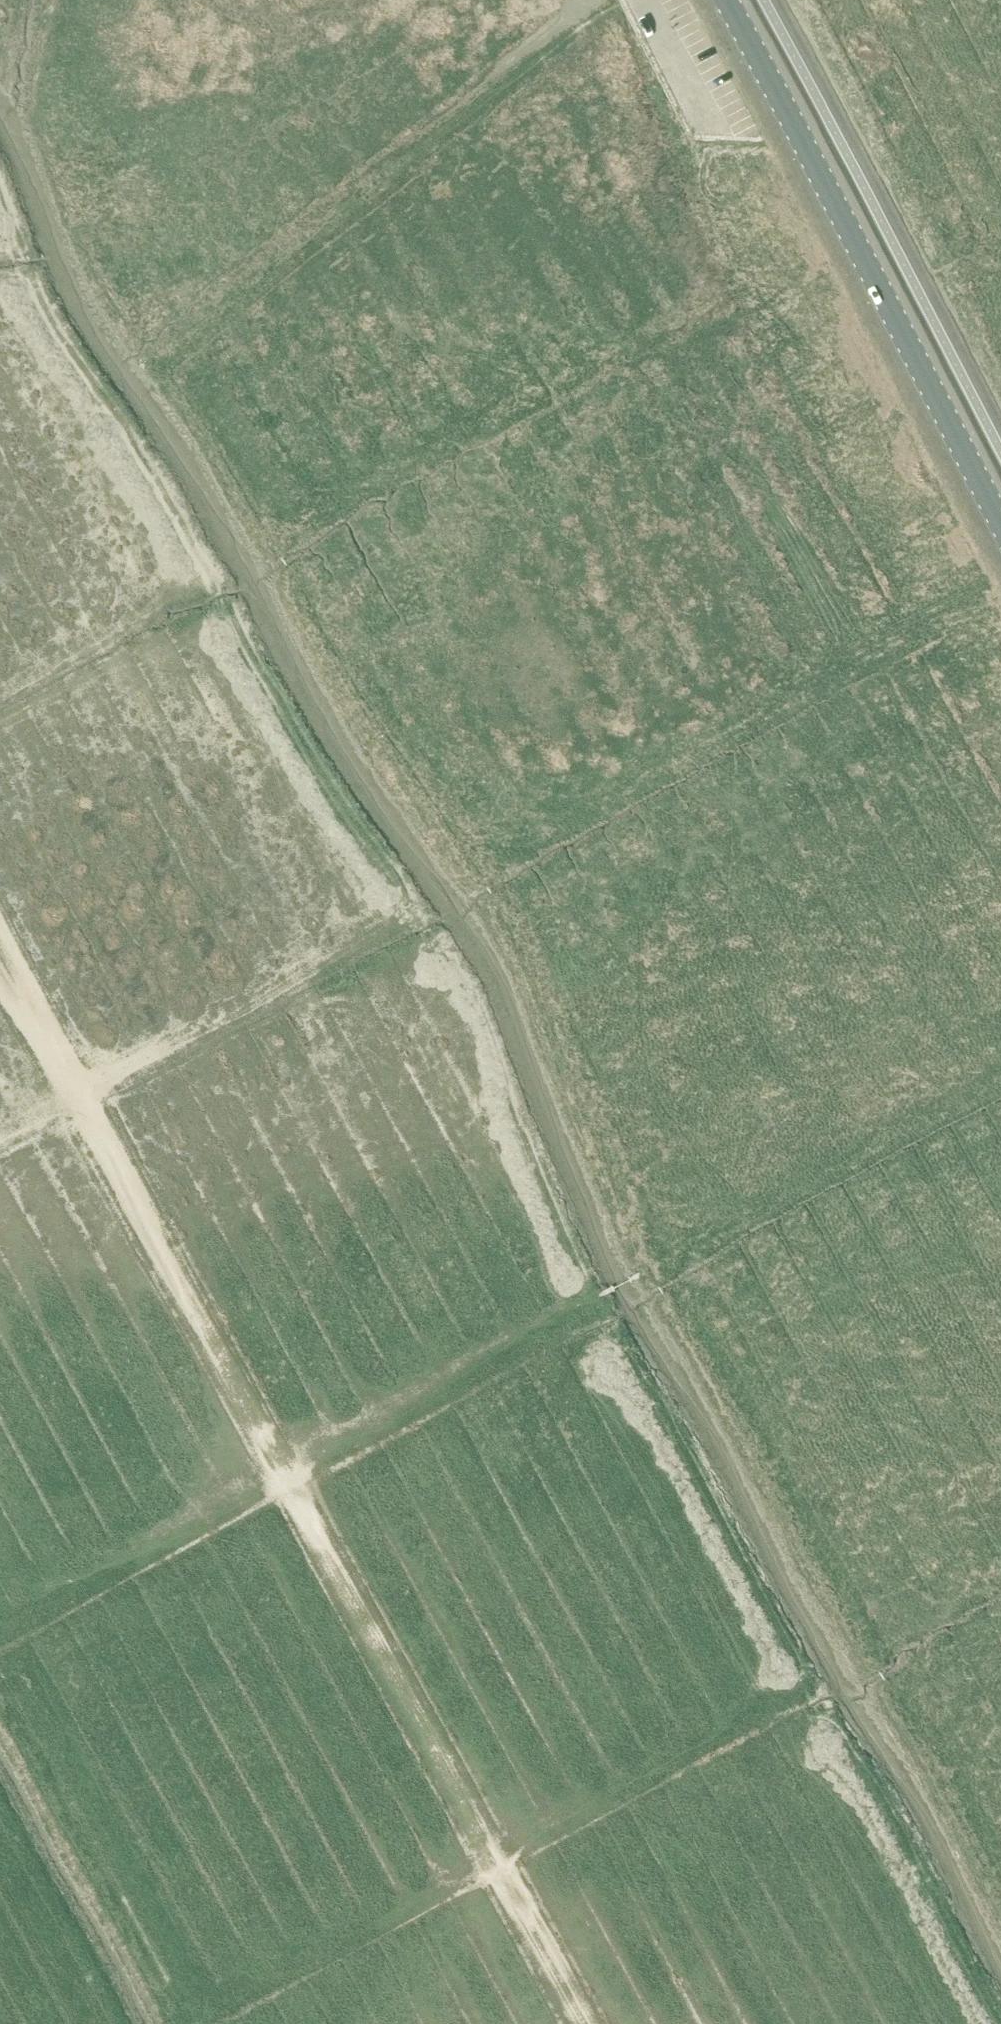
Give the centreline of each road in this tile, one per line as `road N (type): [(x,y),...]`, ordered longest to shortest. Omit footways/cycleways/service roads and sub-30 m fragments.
road 1 (primary): [(1000,525),(724,0)]

